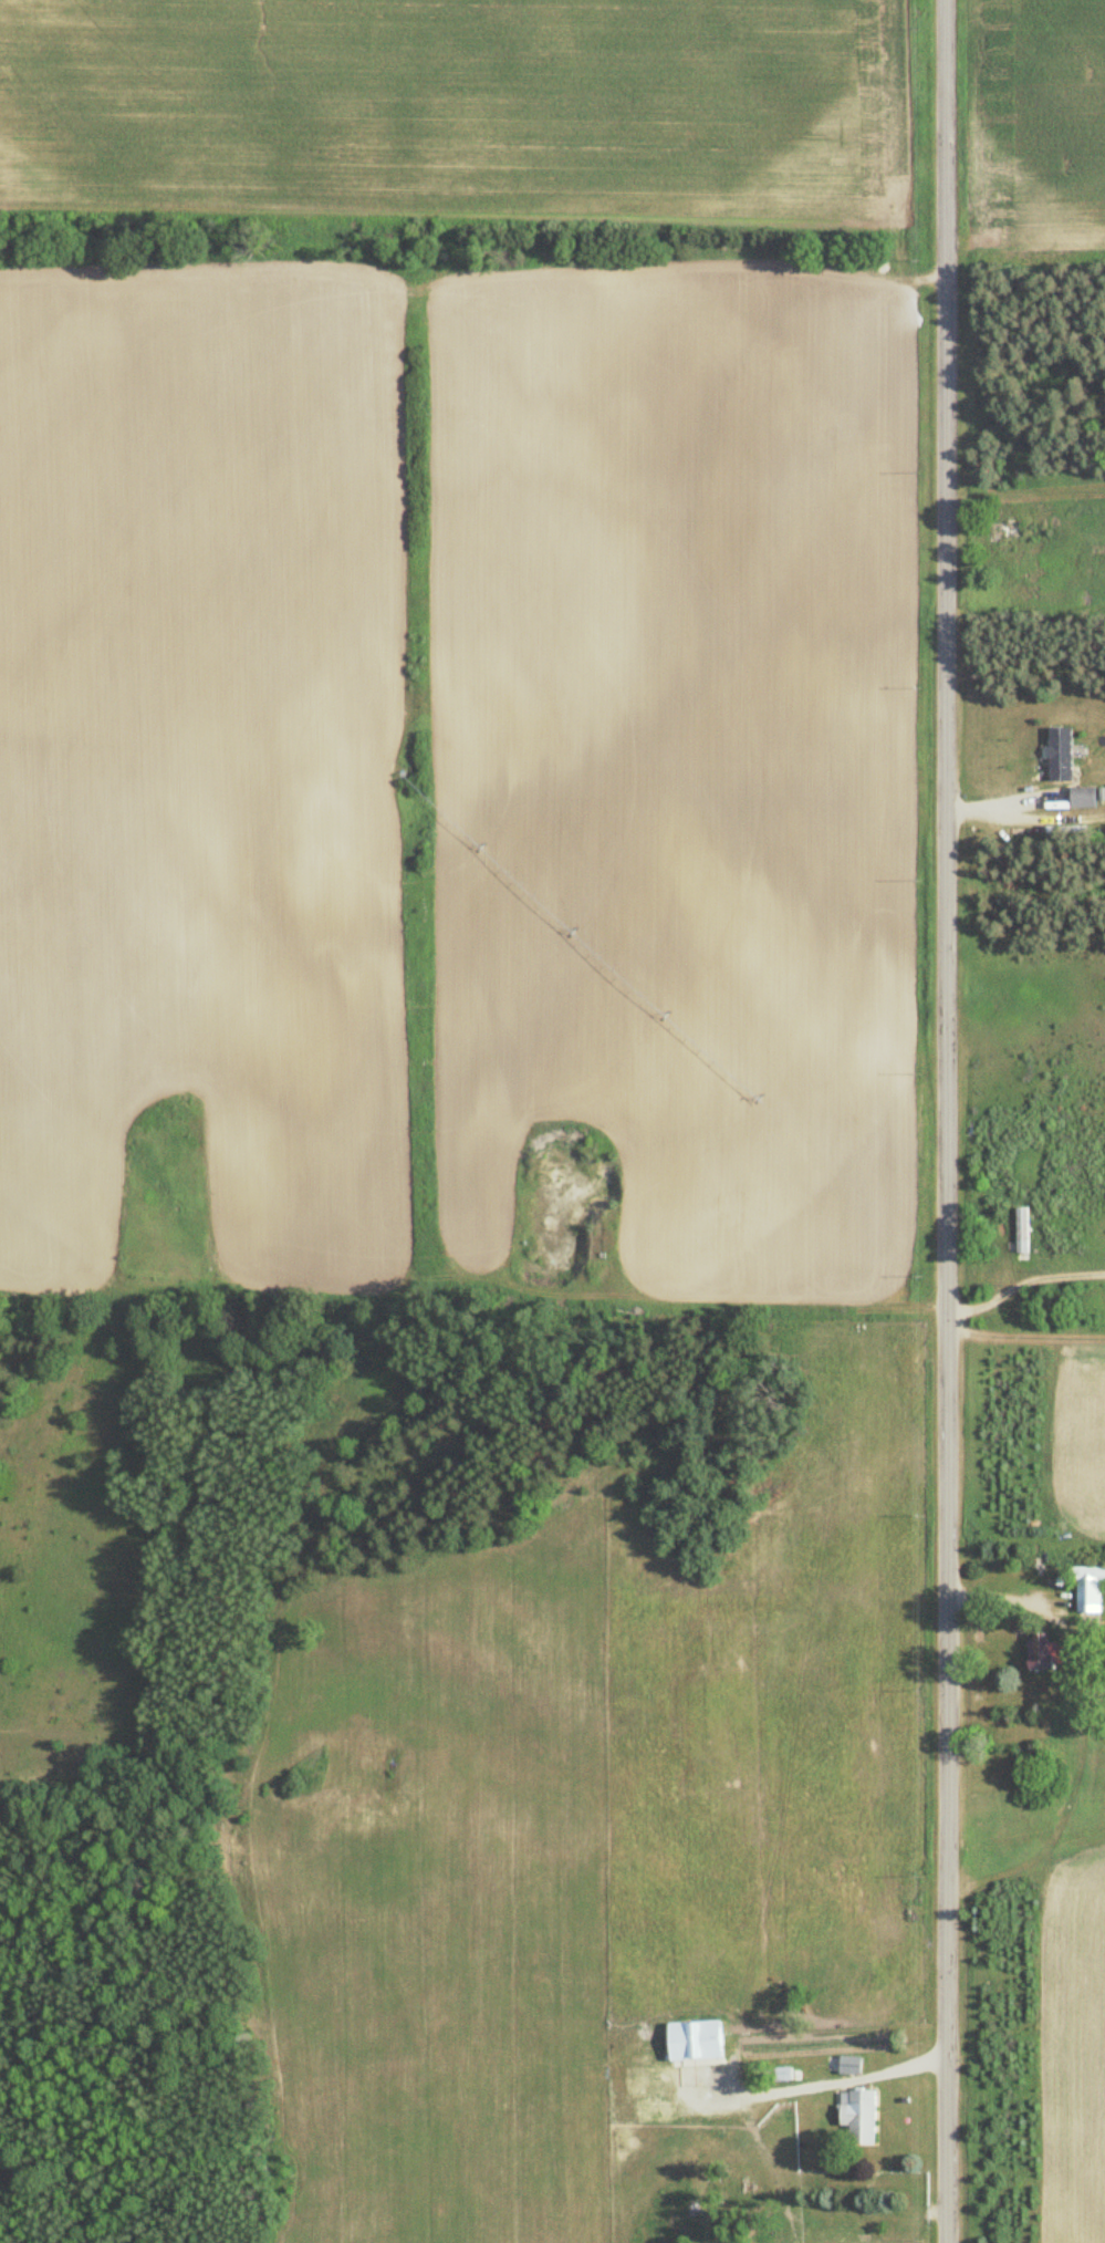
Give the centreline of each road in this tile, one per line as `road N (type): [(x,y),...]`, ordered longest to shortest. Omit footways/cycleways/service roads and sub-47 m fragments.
road 1 (residential): [(947,2242),(946,0)]

